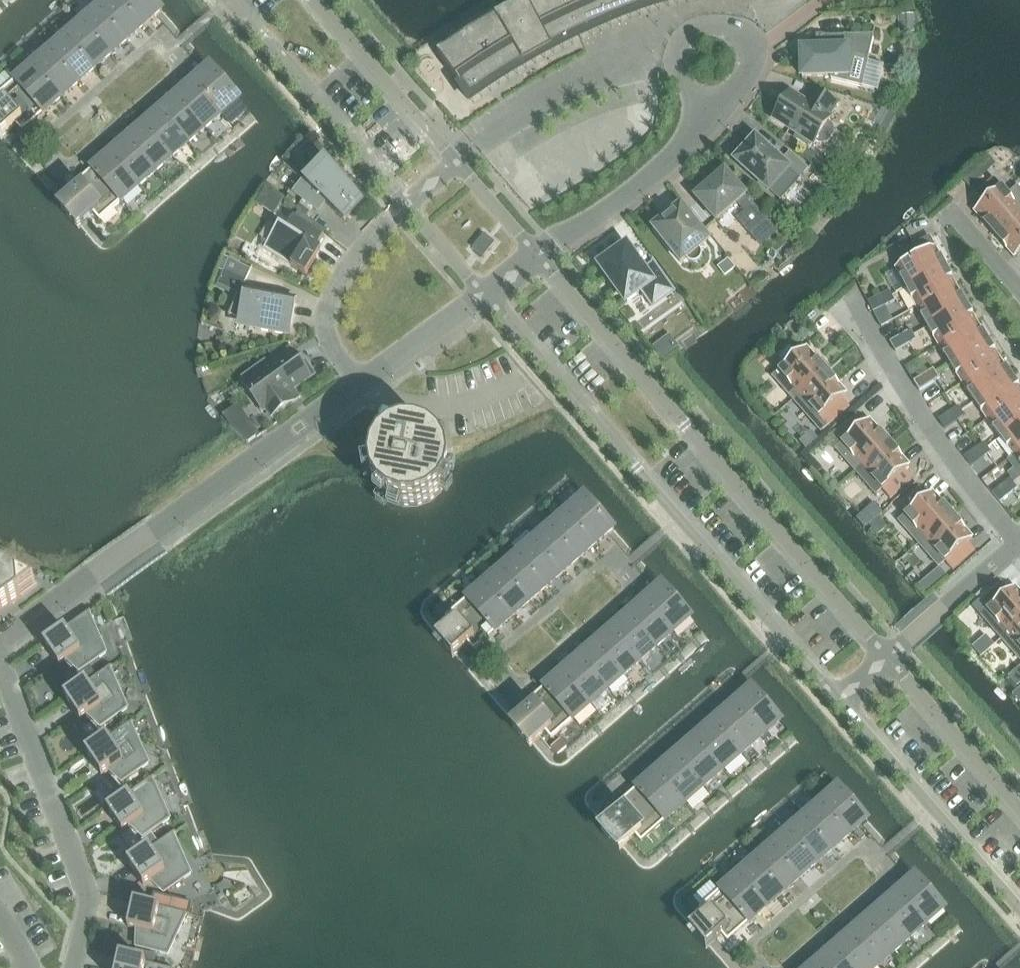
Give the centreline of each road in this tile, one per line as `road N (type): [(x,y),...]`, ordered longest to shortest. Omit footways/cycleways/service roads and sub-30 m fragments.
road 1 (residential): [(487,298),(837,707)]
road 2 (residential): [(888,661),(540,256)]
road 3 (residential): [(71,967),(88,896),(0,666)]
road 4 (residential): [(1016,545),(930,429),(852,304)]
road 5 (residential): [(225,0),(407,214)]
road 6 (residential): [(837,707),(1019,913)]
road 7 (residential): [(368,384),(153,538)]
road 8 (residential): [(715,104),(651,183),(540,256)]
road 9 (residential): [(458,169),(308,0)]
road 10 (residential): [(368,384),(343,359),(331,318),(356,262),(407,214)]
road 11 (residential): [(1019,810),(888,661)]
road 12 (residential): [(0,651),(153,538)]
road 13 (residential): [(888,661),(1016,545)]
road 14 (residential): [(520,380),(439,407),(395,402),(368,384)]
road 15 (residential): [(715,104),(693,98),(678,80),(682,47),(700,32),(724,31),(749,55)]
road 16 (residential): [(487,298),(368,384)]

